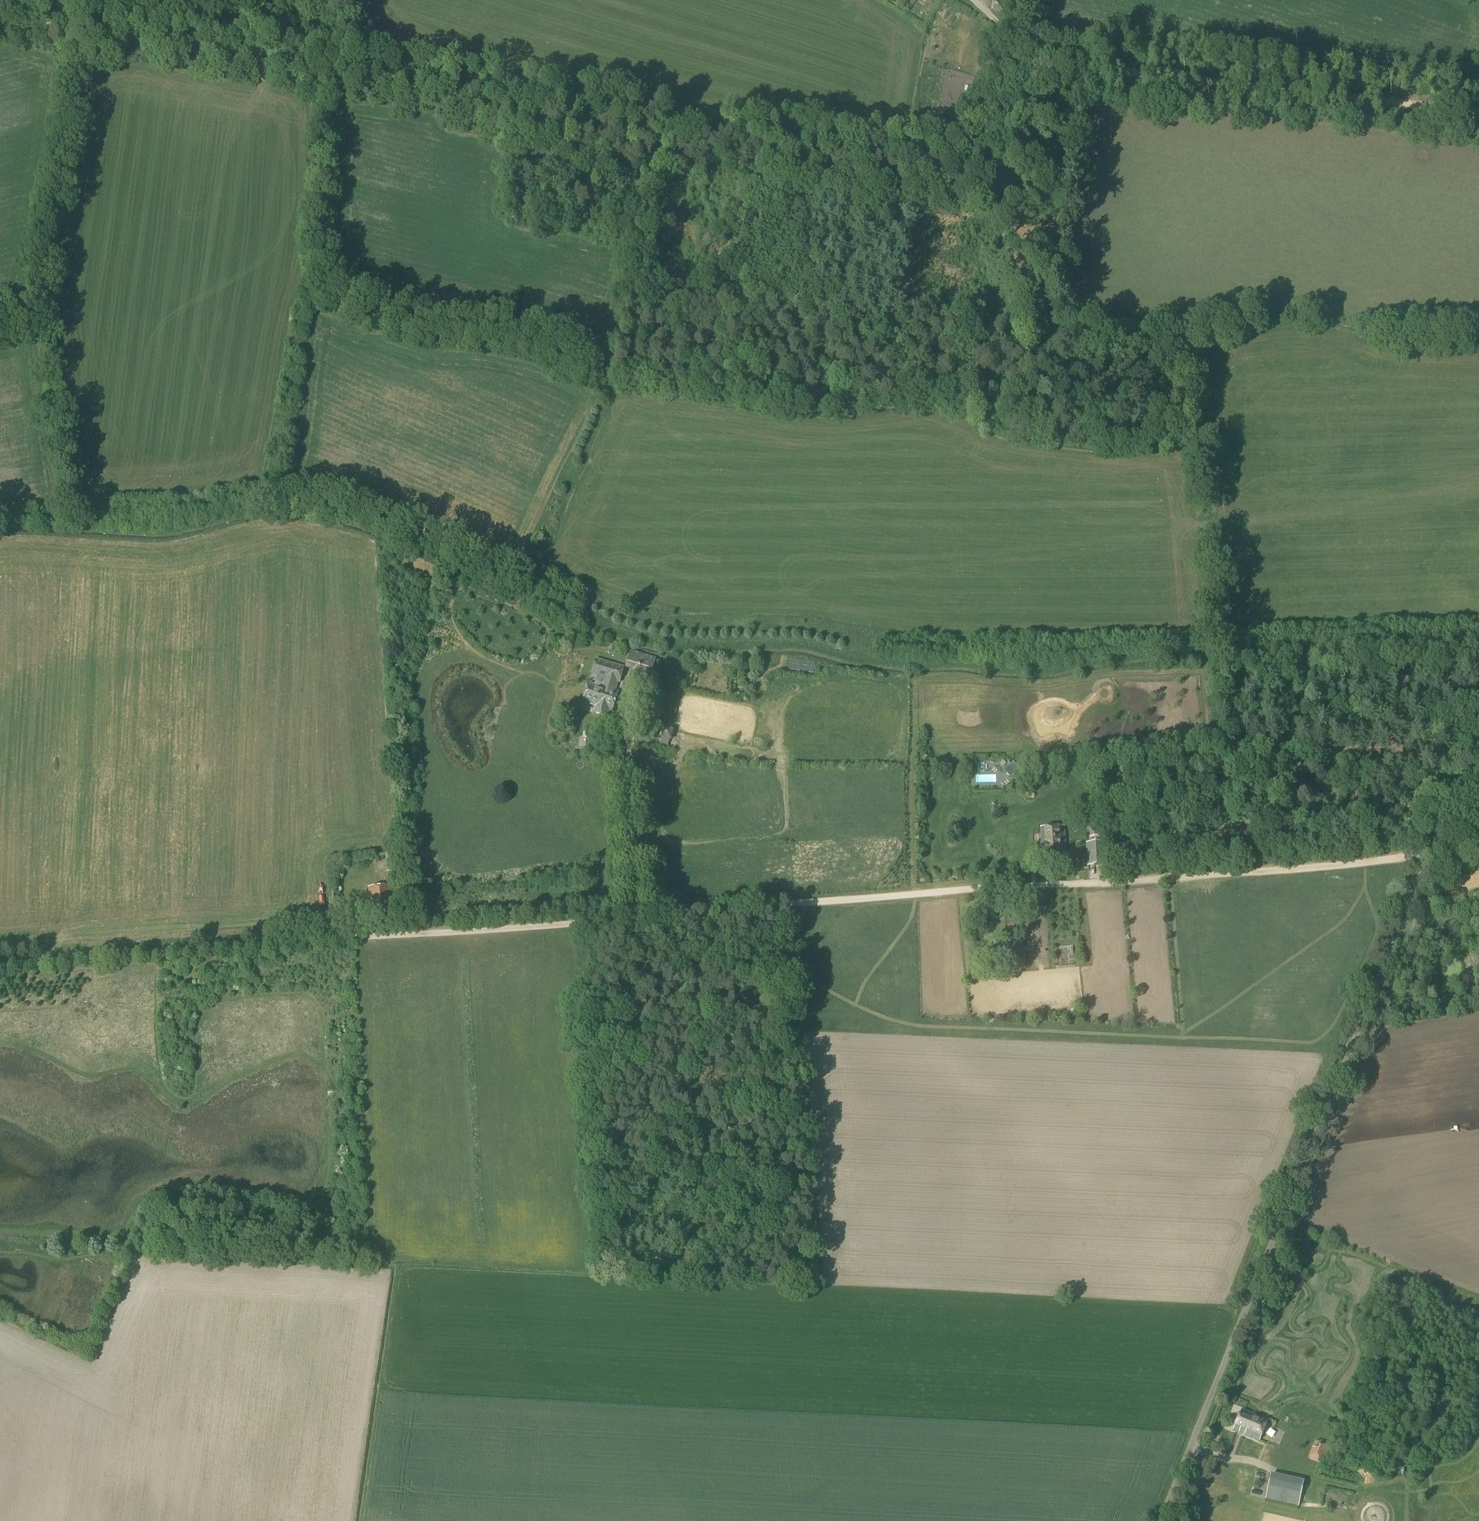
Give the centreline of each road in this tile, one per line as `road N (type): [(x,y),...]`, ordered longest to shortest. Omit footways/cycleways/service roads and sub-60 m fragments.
road 1 (track): [(0,965),(1429,854)]
road 2 (track): [(1478,111),(1078,67),(992,182),(962,185),(253,61)]
road 3 (unclassified): [(1153,1520),(1429,854),(1478,845)]
road 4 (track): [(253,61),(0,19)]

